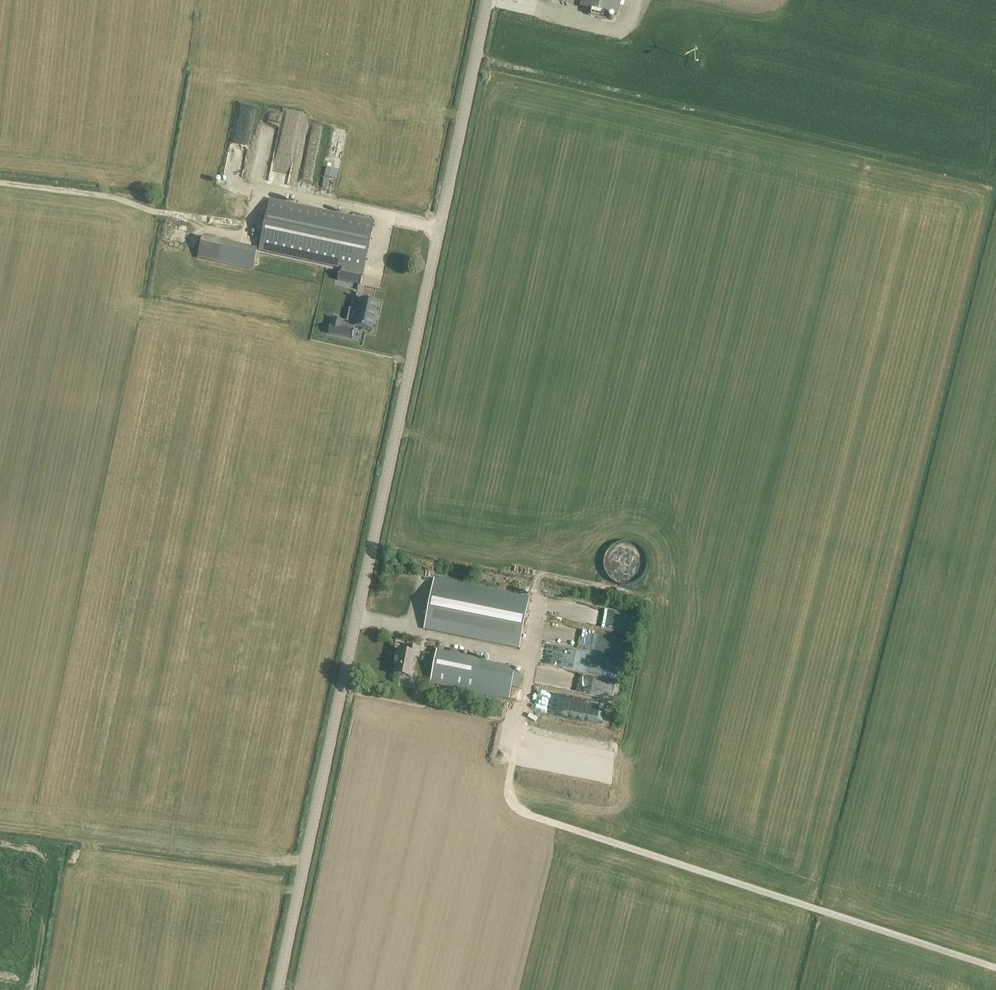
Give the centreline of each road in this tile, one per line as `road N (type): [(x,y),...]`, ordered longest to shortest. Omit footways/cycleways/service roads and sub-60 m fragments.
road 1 (unclassified): [(278,989),(488,0)]

